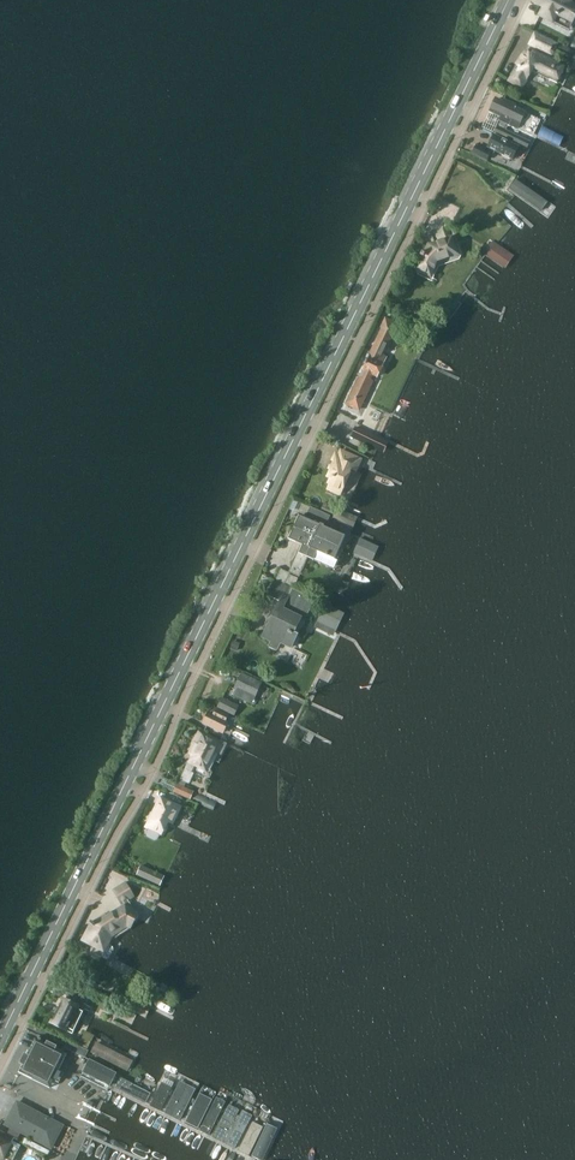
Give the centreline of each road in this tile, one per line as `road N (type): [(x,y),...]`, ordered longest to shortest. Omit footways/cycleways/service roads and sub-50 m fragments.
road 1 (secondary): [(509,0),(0,1041)]

